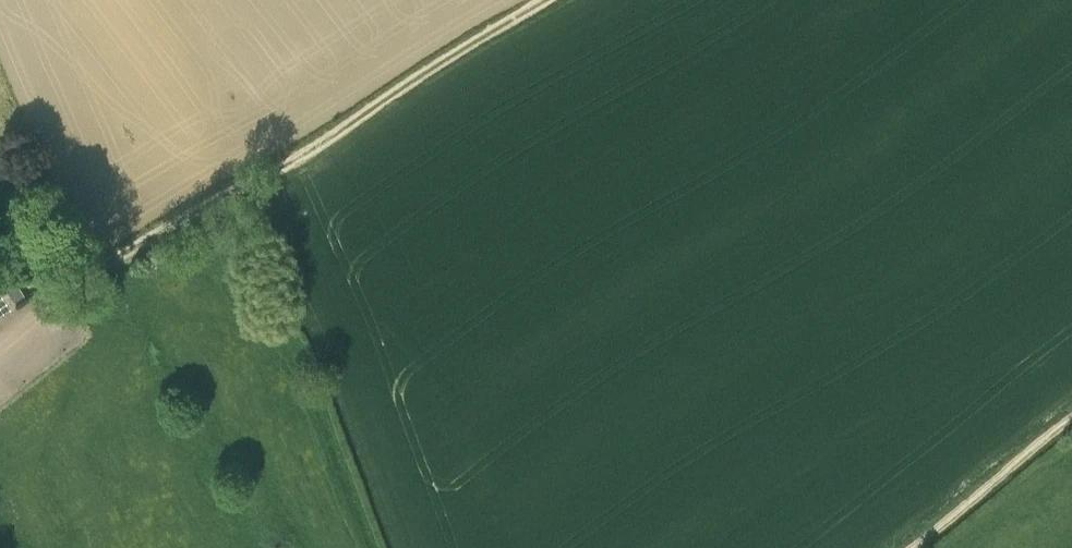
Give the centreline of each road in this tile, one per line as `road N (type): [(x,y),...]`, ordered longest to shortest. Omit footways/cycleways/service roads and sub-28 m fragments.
road 1 (track): [(74,283),(544,0)]
road 2 (track): [(1071,417),(912,547)]

